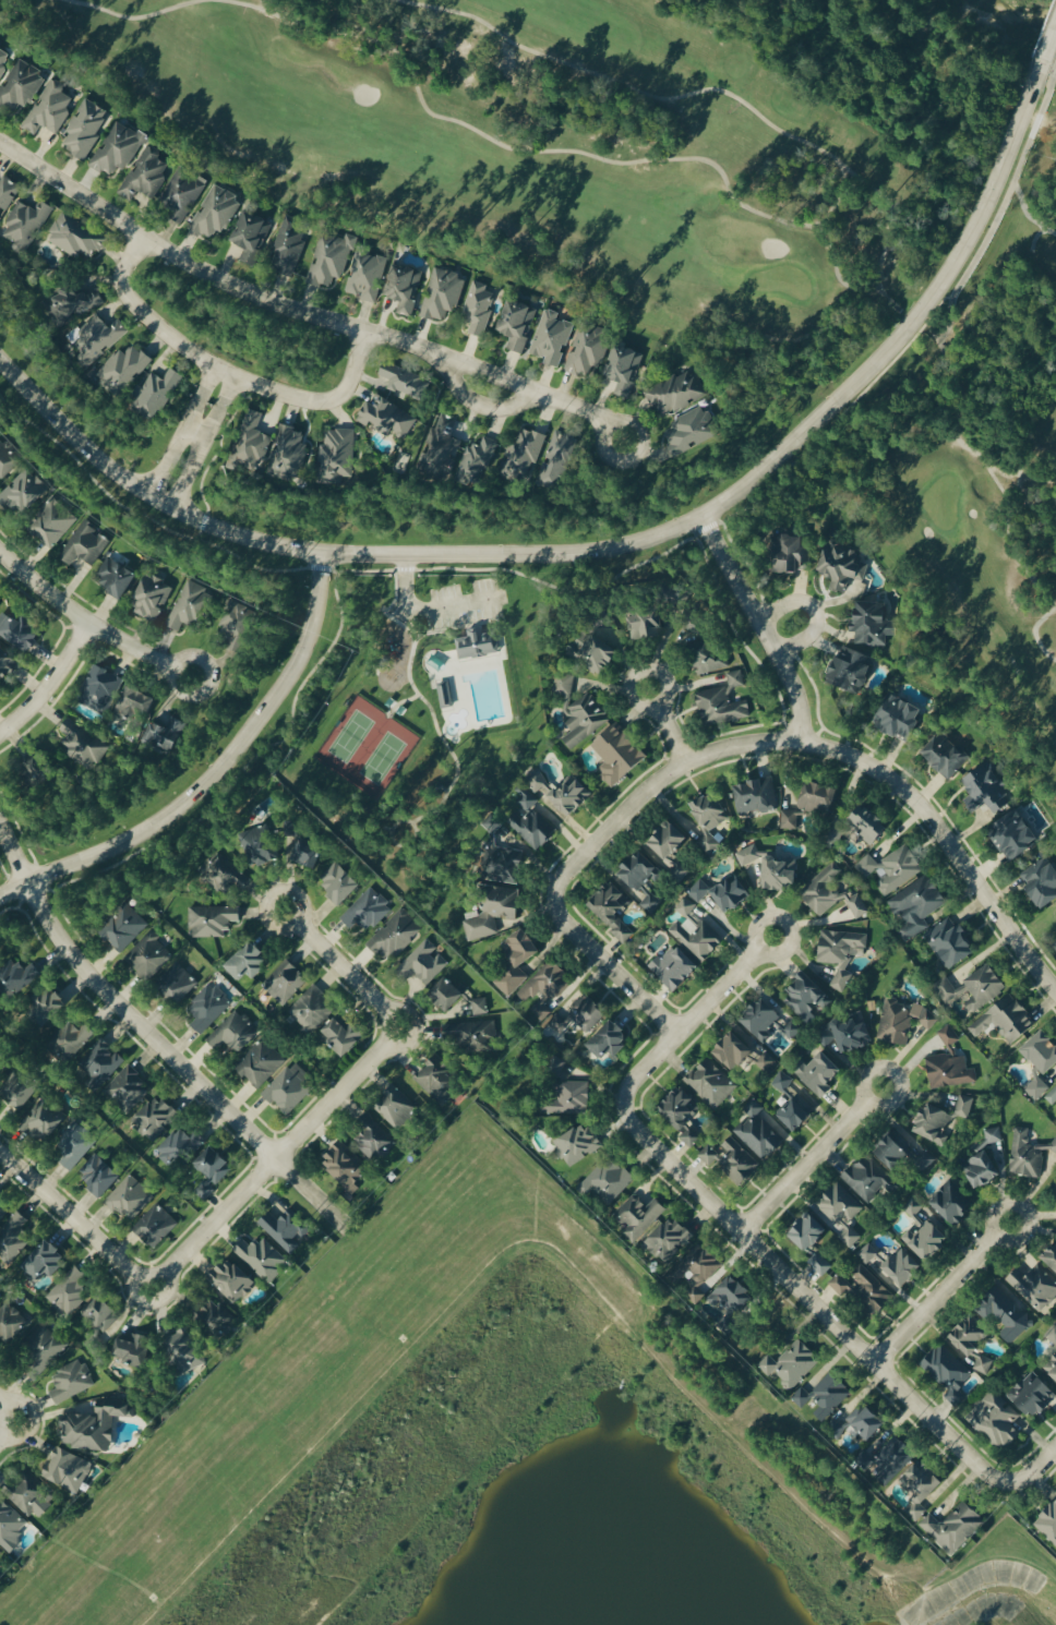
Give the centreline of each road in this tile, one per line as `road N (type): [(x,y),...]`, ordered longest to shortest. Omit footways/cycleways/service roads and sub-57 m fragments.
road 1 (tertiary): [(0,366),(96,464),(145,495),(215,529),(289,551),(578,554),(664,535),(741,491),(901,337),(982,214),(1041,67)]
road 2 (residential): [(0,146),(213,280),(597,416),(622,443)]
road 3 (residential): [(556,910),(559,884),(573,867),(661,781),(740,745),(800,744),(864,766),(912,798),(1055,992)]
road 4 (residential): [(626,1110),(633,1129),(980,1469),(1008,1484)]
road 5 (residential): [(0,836),(56,941),(99,994),(344,1229)]
road 6 (tertiary): [(0,897),(121,845),(199,793),(287,682),(314,622),(323,556)]
road 7 (residential): [(362,333),(346,394),(326,404),(237,382),(119,293),(120,274),(141,239)]
road 8 (residential): [(147,1277),(166,1271),(374,1057),(386,1027)]
road 9 (residential): [(800,744),(801,707),(791,681),(701,519)]
road 10 (residential): [(775,939),(637,1080),(626,1110)]
road 11 (residential): [(742,1233),(883,1090)]
road 12 (residential): [(877,1365),(1012,1225)]
road 13 (residential): [(0,1157),(129,1275),(147,1277)]
road 14 (residential): [(687,763),(661,712),(669,683),(658,671),(638,672),(632,697),(661,712)]
road 15 (residential): [(556,910),(676,1035)]
road 16 (residential): [(386,1027),(374,1000),(280,910)]
road 17 (residential): [(87,624),(52,683),(0,733)]
road 18 (residential): [(759,619),(793,604),(818,621),(811,636),(779,654)]

